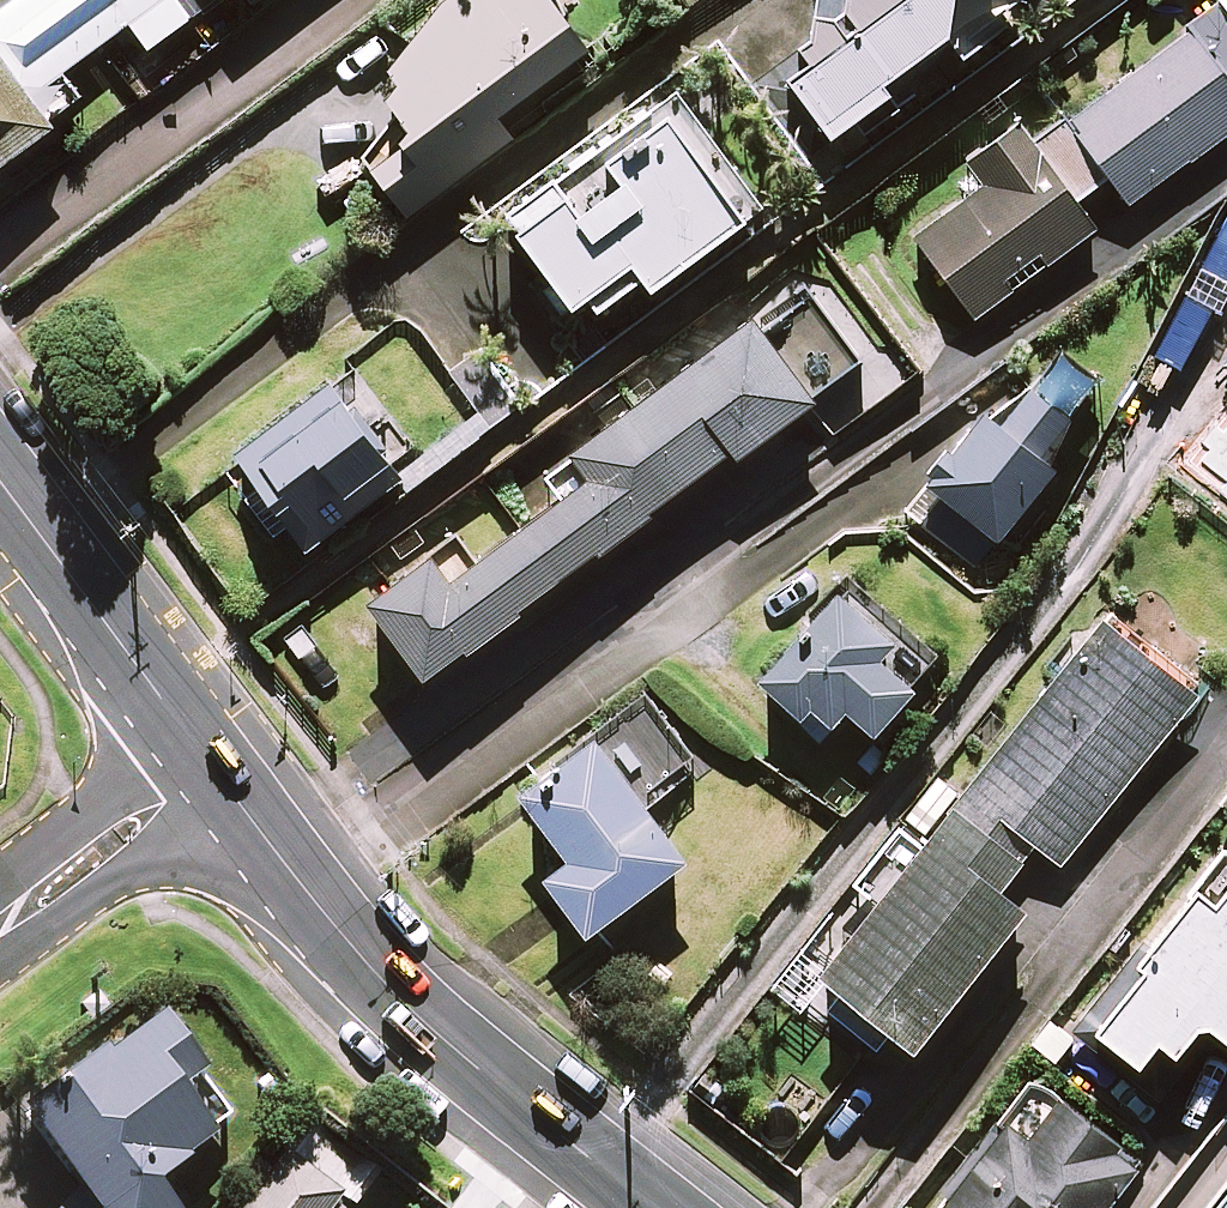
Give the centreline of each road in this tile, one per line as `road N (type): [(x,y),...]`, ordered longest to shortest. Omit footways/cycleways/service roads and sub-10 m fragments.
road 1 (tertiary): [(215,768),(390,995),(660,1207)]
road 2 (tertiary): [(0,483),(215,768)]
road 3 (residential): [(215,768),(0,928)]

